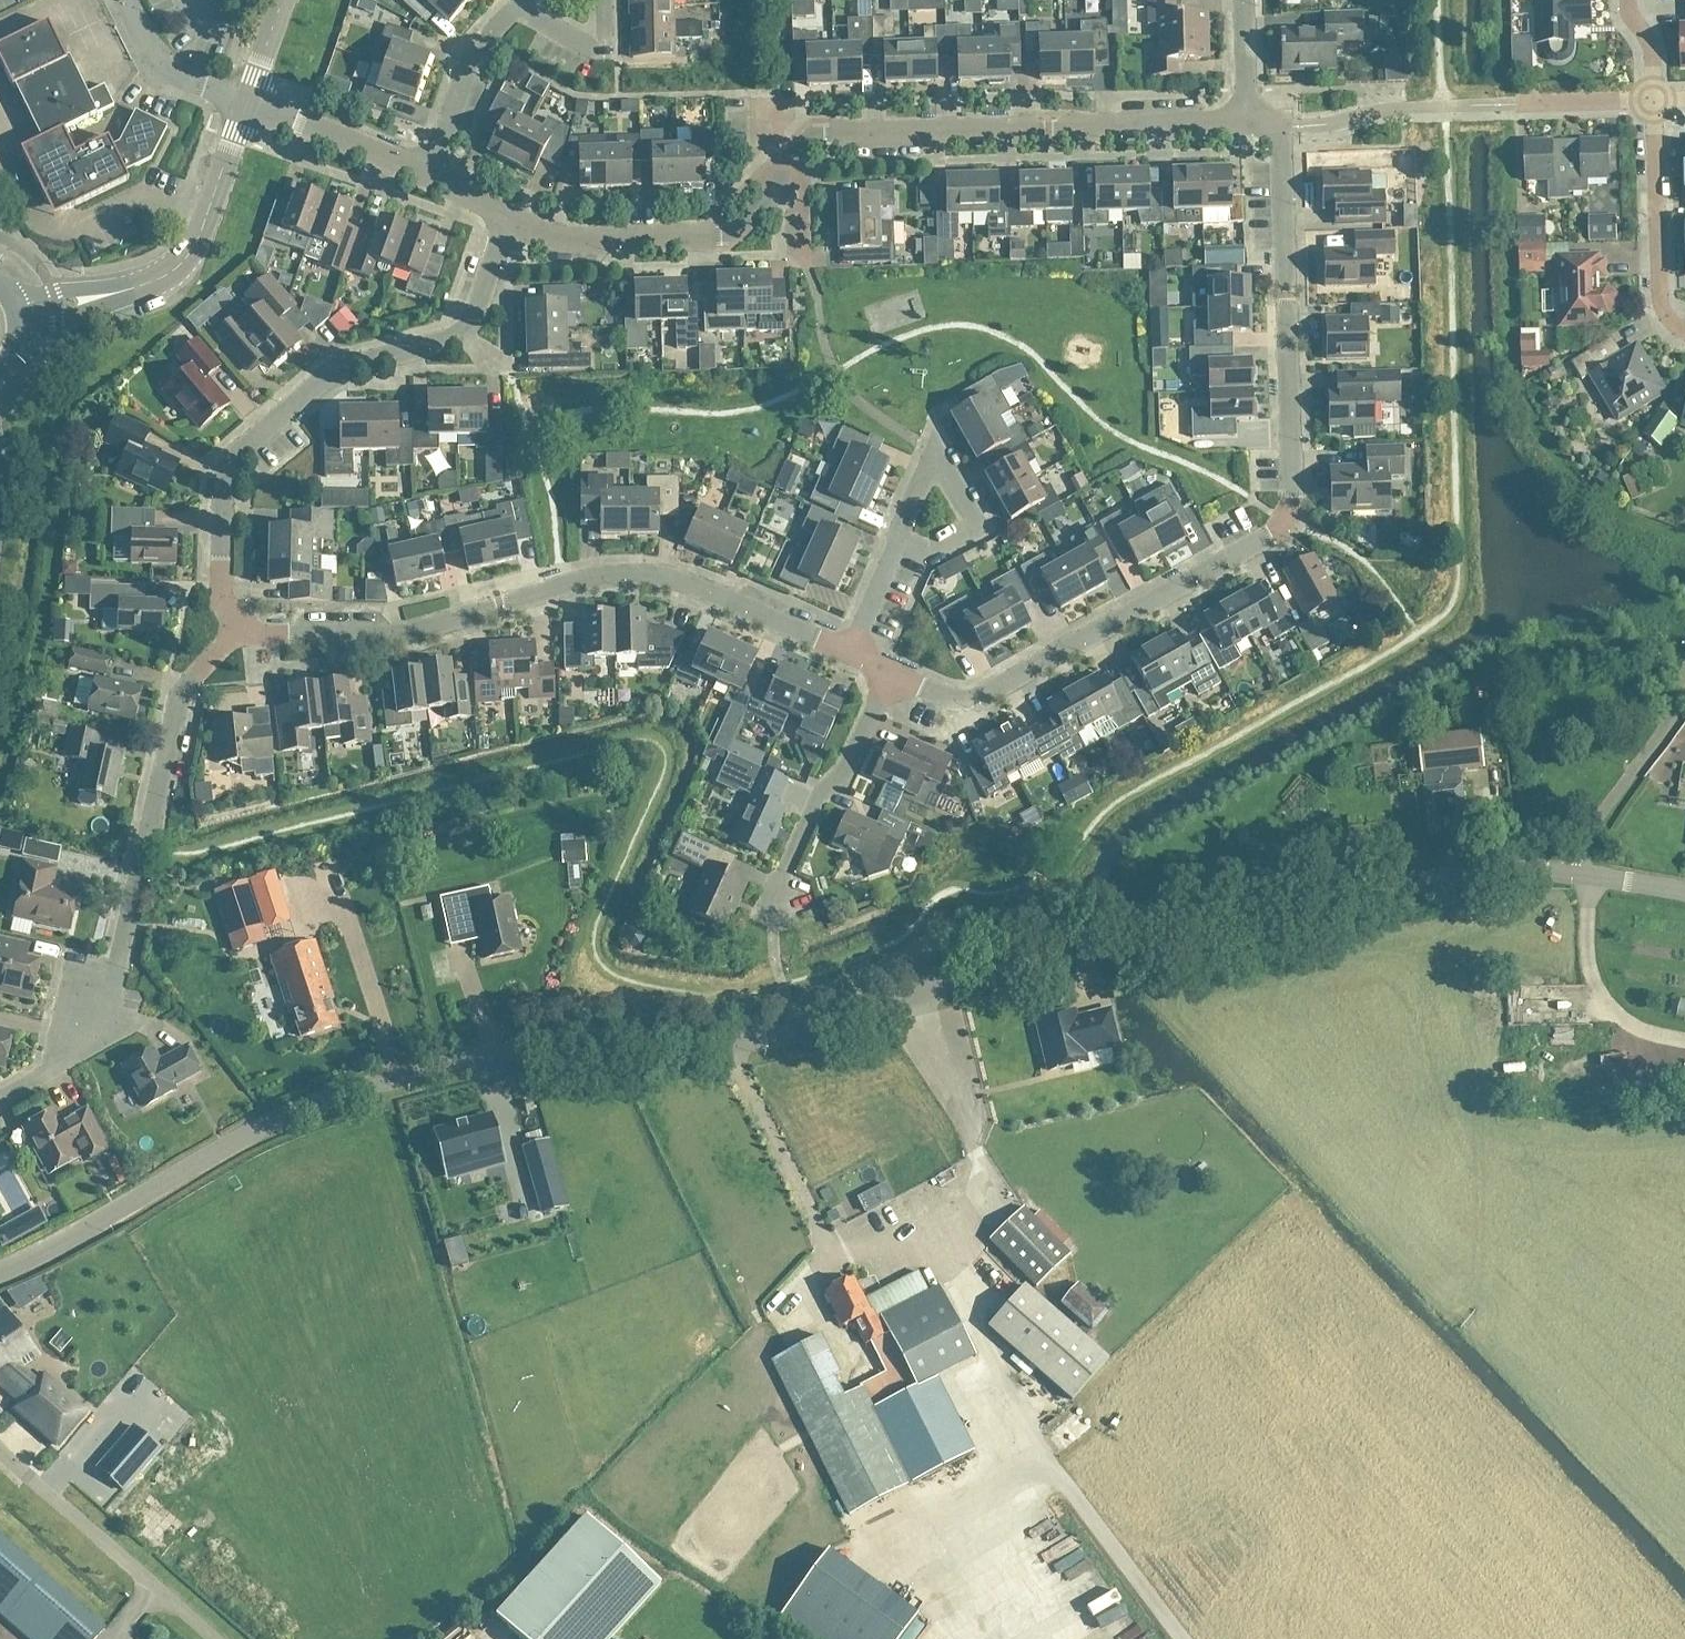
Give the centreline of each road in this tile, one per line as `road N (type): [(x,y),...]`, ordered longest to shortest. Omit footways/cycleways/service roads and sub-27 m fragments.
road 1 (residential): [(1684,889),(1537,868),(1420,878),(1083,948),(785,1030),(551,1051),(390,1079),(284,1111),(0,1266)]
road 2 (residential): [(886,675),(949,703),(973,700),(1277,533),(1288,508),(1282,125),(1247,126)]
road 3 (residential): [(500,212),(559,241),(725,231),(810,137),(1247,126)]
road 4 (residential): [(236,638),(408,631),(594,570),(652,570),(842,656)]
road 5 (residential): [(500,212),(477,313),(445,342),(326,378),(214,472),(216,597),(236,638)]
road 6 (residential): [(0,1094),(83,1046),(101,1011),(189,665),(236,638)]
road 7 (residential): [(216,1638),(0,1456)]
road 8 (residential): [(761,920),(816,793),(842,775),(886,675)]
road 9 (unclassified): [(113,292),(167,274),(190,250),(247,100)]
road 10 (residential): [(1684,329),(1660,298),(1653,101)]
road 11 (residential): [(882,562),(930,447),(980,528)]
road 12 (residential): [(426,176),(484,38),(518,2)]
road 13 (residential): [(247,100),(426,176)]
road 14 (unclassified): [(125,0),(162,67),(247,100)]
road 15 (residential): [(518,2),(612,55),(609,0)]
road 16 (residential): [(1516,105),(1653,101)]
road 17 (residential): [(1247,126),(1246,0)]

